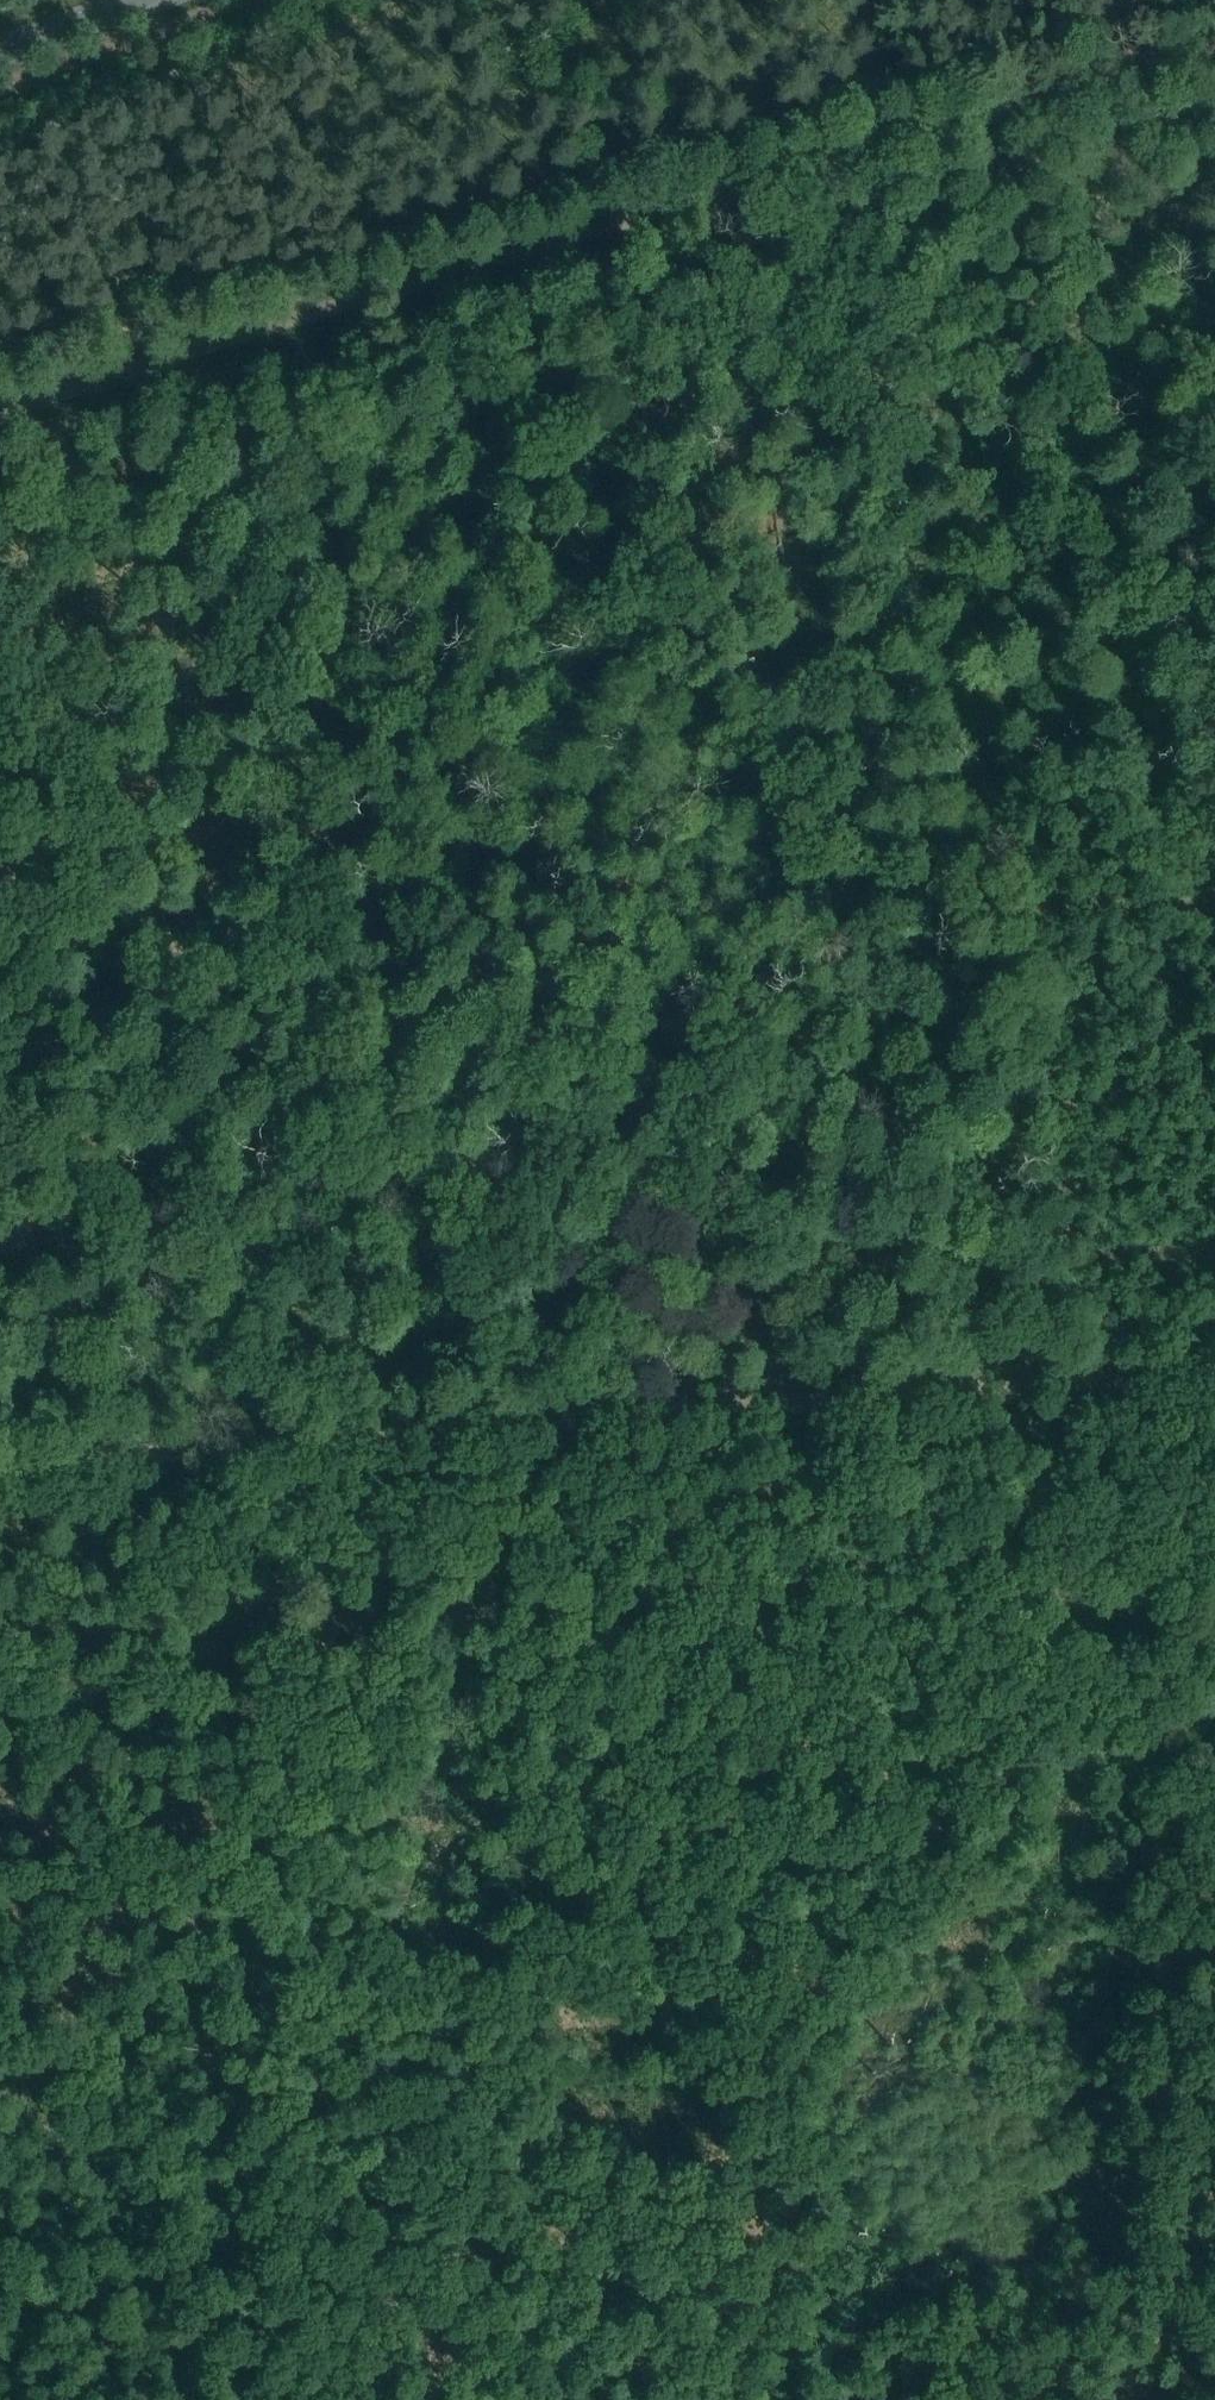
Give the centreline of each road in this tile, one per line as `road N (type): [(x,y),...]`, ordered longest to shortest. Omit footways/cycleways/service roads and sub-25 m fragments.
road 1 (track): [(0,435),(1214,49)]
road 2 (track): [(0,1477),(1214,1373)]
road 3 (tertiary): [(159,0),(0,56)]

